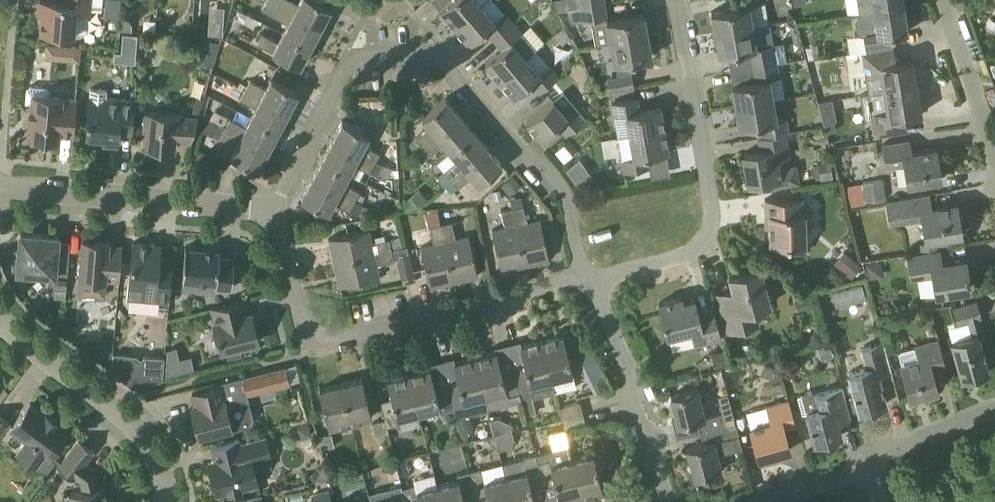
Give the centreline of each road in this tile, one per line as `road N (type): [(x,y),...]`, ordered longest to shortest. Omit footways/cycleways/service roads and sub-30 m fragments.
road 1 (residential): [(580,276),(526,160),(490,129),(459,81),(419,54),(361,54),(338,68),(272,184),(269,206)]
road 2 (residential): [(580,276),(371,326),(340,322),(309,304),(284,273),(267,224),(269,206)]
road 3 (residential): [(580,276),(692,244),(709,217),(677,0)]
road 4 (residential): [(269,206),(0,184)]
road 5 (residential): [(159,501),(145,452),(120,416),(0,321)]
road 6 (residential): [(675,501),(580,276)]
road 7 (residential): [(994,155),(938,0)]
road 8 (residential): [(881,461),(994,412)]

